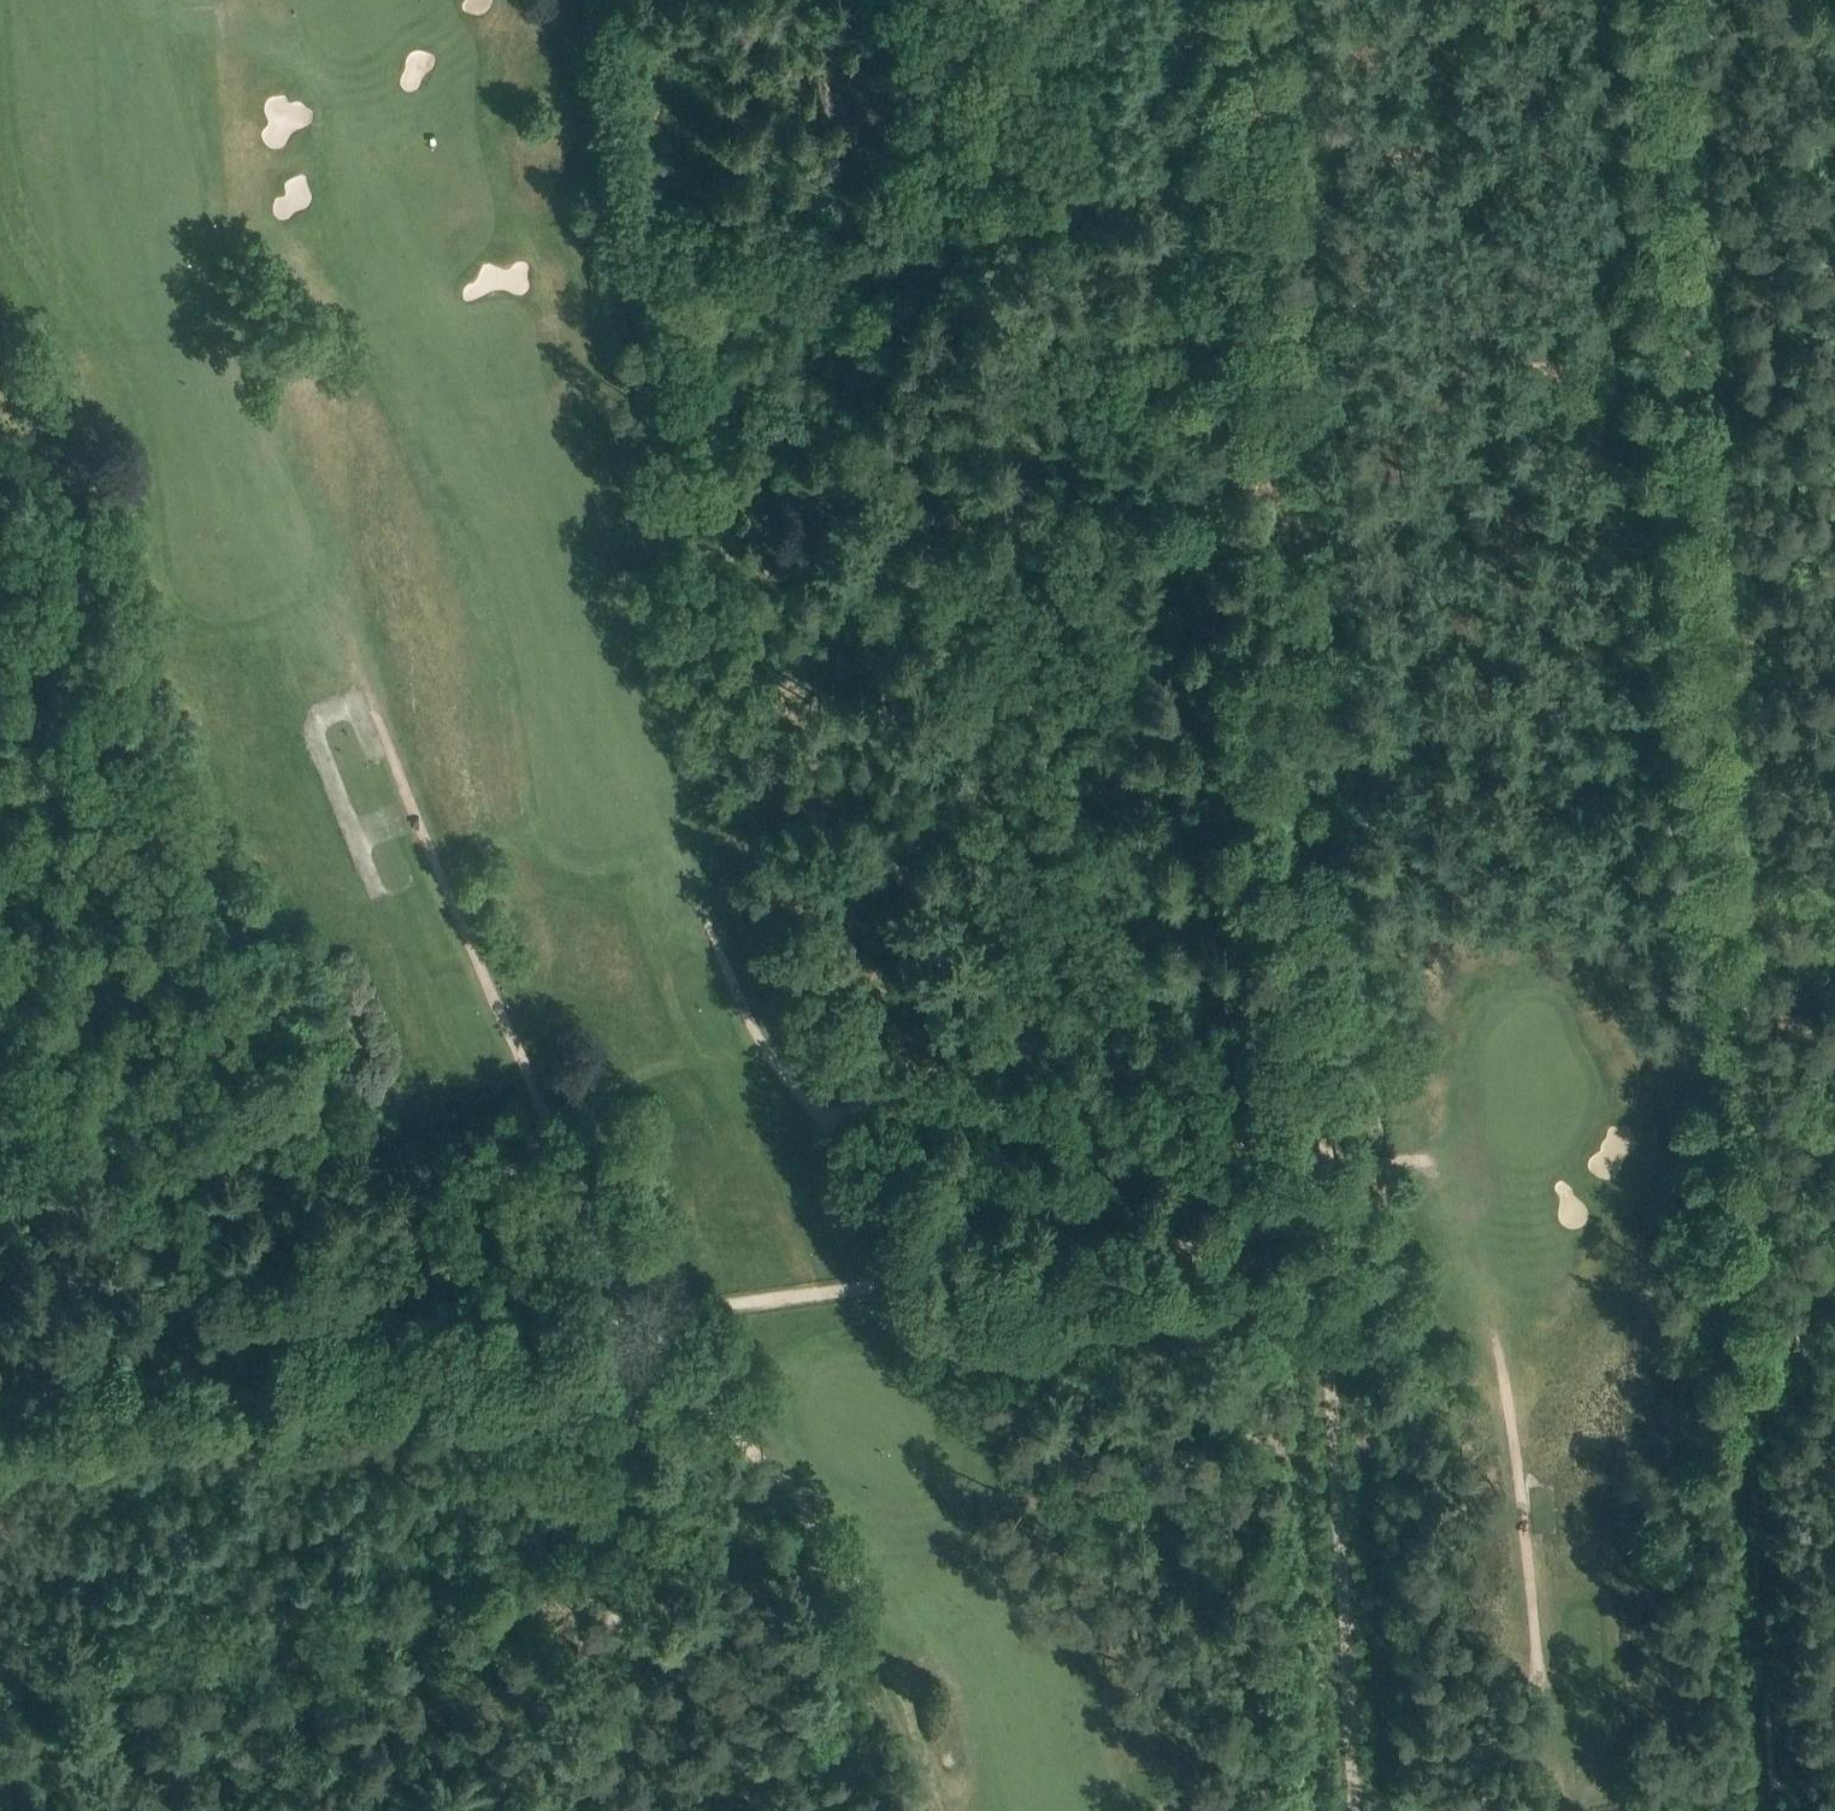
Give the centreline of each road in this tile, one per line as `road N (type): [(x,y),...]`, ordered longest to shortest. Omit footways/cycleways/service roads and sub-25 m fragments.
road 1 (track): [(1677,0),(1776,1810)]
road 2 (track): [(0,1403),(878,1284)]

